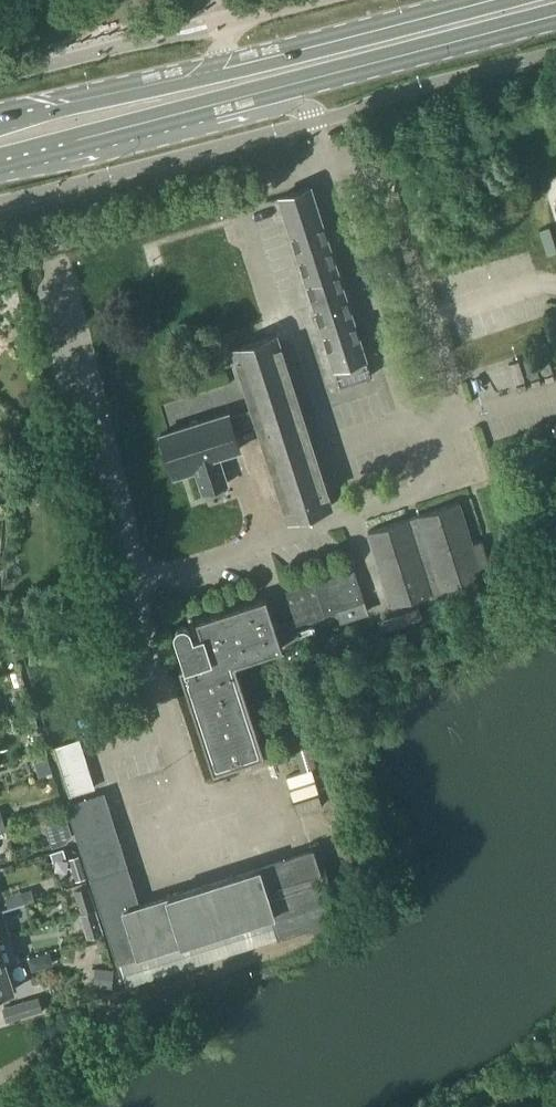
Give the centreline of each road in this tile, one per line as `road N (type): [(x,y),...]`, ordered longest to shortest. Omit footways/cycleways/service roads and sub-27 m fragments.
road 1 (primary): [(210,106),(555,16)]
road 2 (unclassified): [(325,163),(0,256)]
road 3 (primary): [(491,0),(209,72)]
road 4 (primary): [(0,161),(210,106)]
road 5 (primary): [(209,72),(0,121)]
road 6 (unclassified): [(325,163),(307,111),(259,115),(210,106)]
road 7 (unclassified): [(313,0),(226,22),(229,31),(209,72)]

